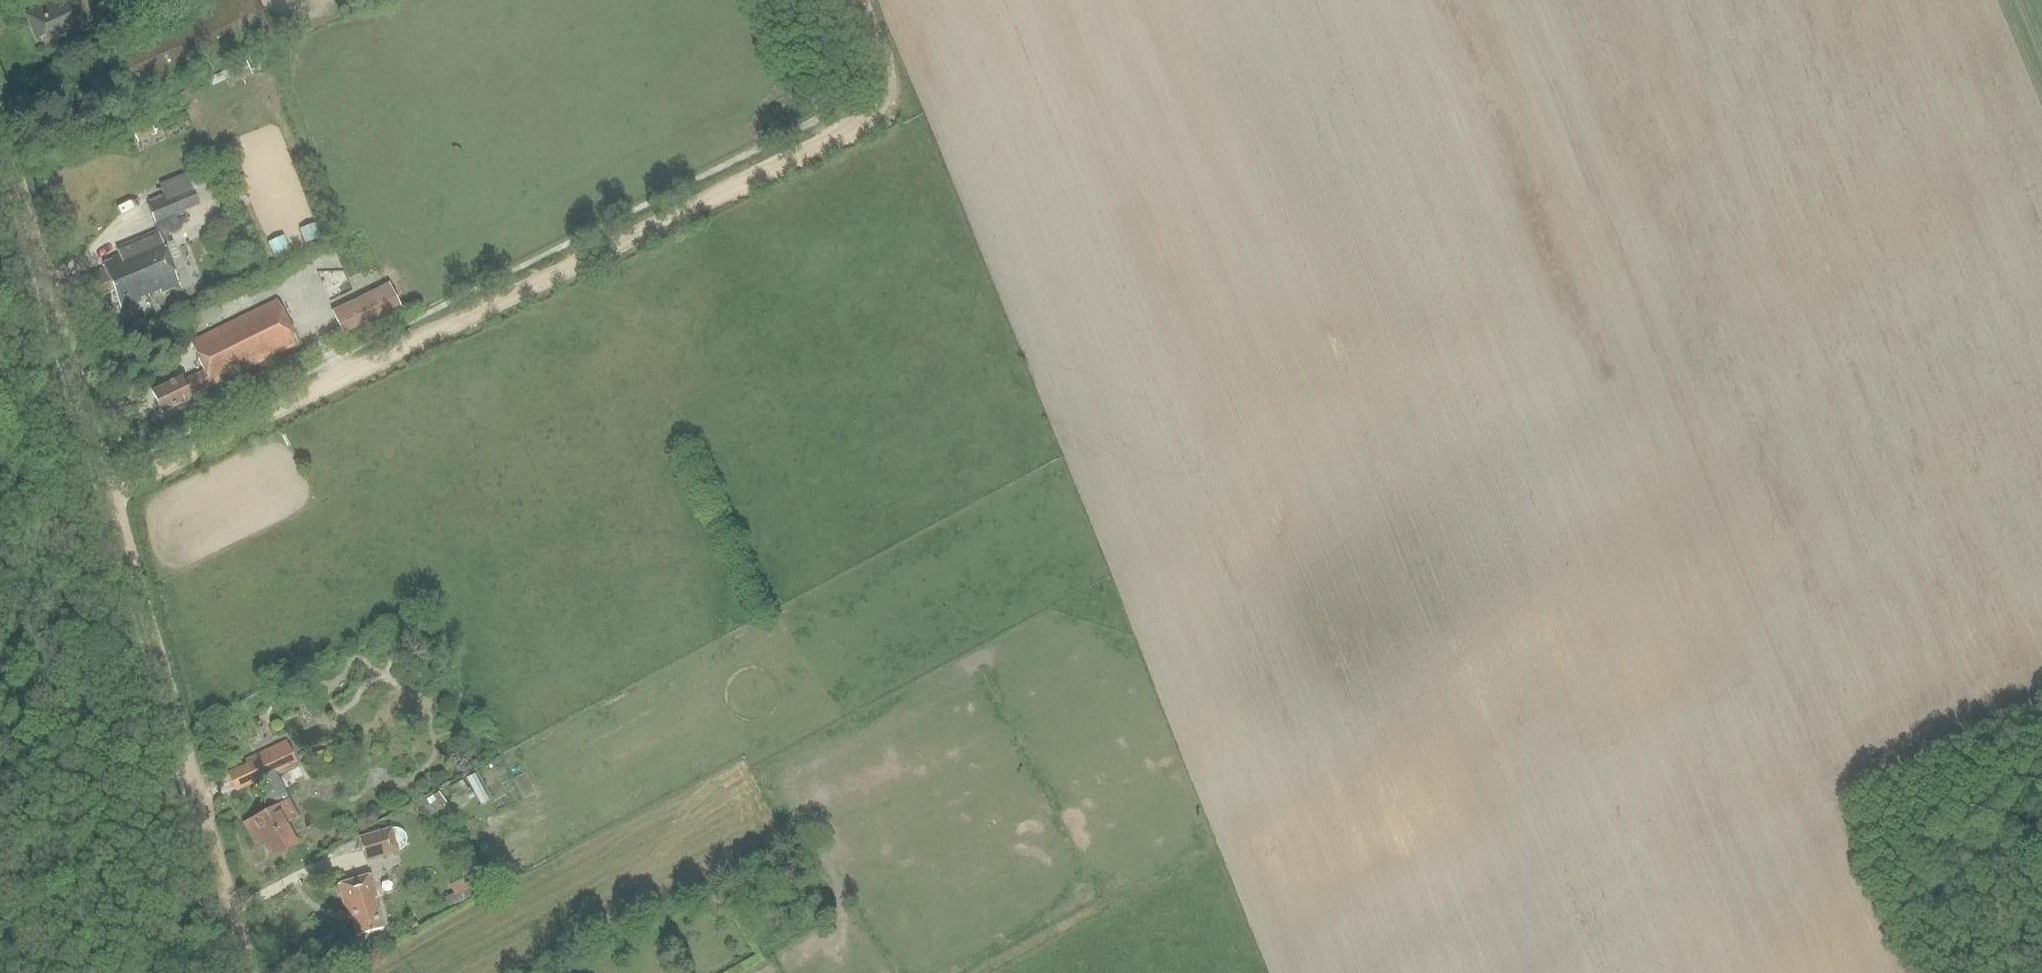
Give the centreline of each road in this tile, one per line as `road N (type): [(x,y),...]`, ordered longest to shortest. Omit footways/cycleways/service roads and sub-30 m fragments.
road 1 (track): [(860,0),(883,52),(883,91),(868,120),(98,501)]
road 2 (track): [(257,972),(0,113)]

